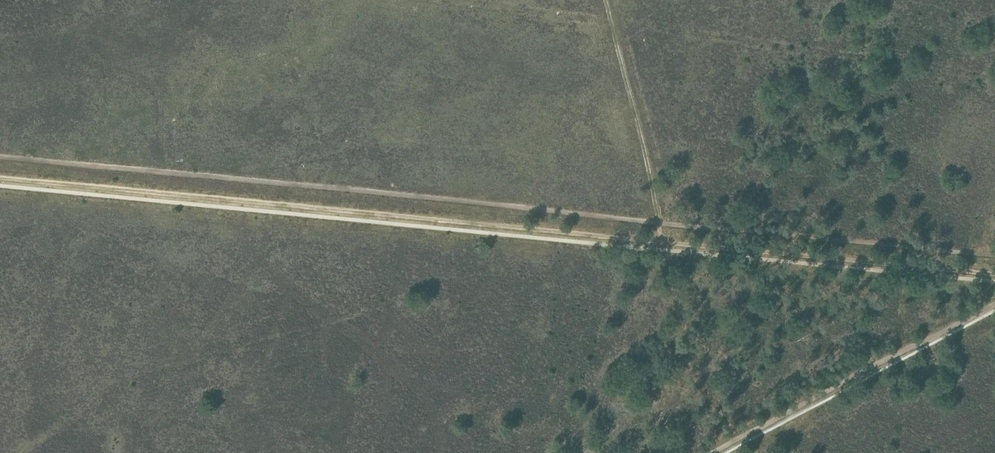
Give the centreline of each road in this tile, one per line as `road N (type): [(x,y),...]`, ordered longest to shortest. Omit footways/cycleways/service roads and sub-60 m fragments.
road 1 (track): [(0,178),(994,276)]
road 2 (track): [(994,303),(713,452)]

